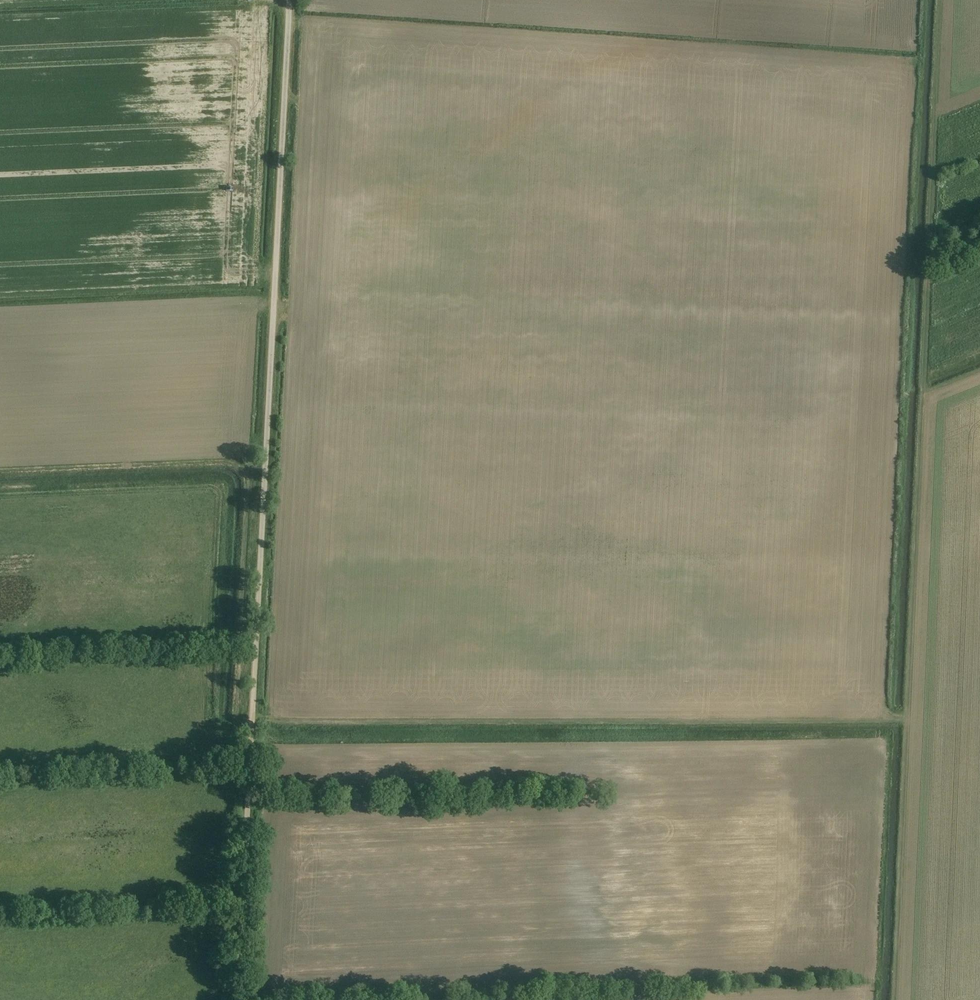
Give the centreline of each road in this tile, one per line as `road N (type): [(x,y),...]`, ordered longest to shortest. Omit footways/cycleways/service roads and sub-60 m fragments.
road 1 (unclassified): [(237,999),(289,0)]
road 2 (track): [(896,999),(941,0)]

